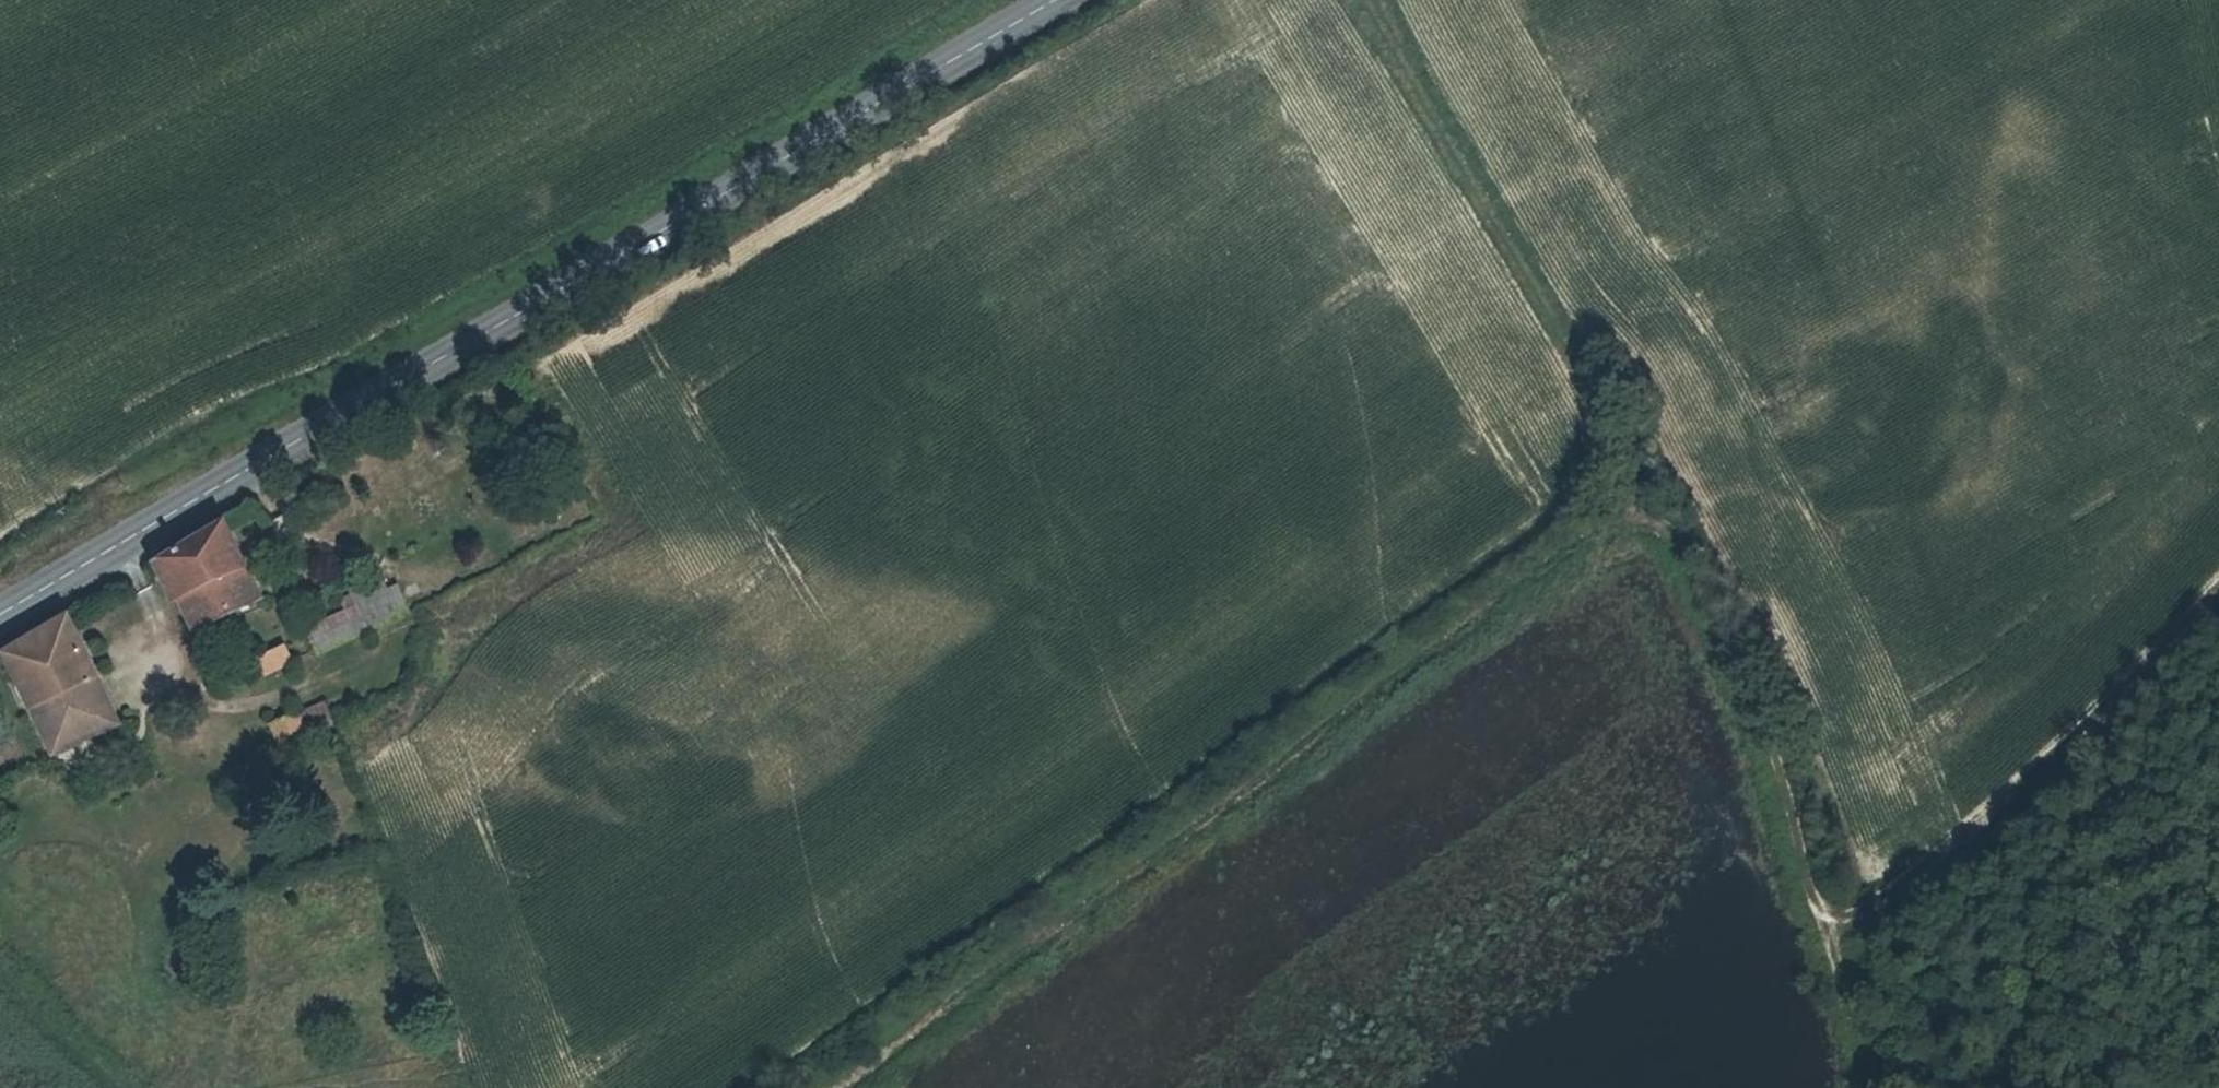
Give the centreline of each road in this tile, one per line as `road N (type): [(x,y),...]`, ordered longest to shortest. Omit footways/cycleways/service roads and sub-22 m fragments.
road 1 (track): [(1352,0),(1672,479),(1786,763),(1891,1087)]
road 2 (secondary): [(0,616),(1054,0)]
road 3 (track): [(134,1087),(112,1075),(0,957)]

